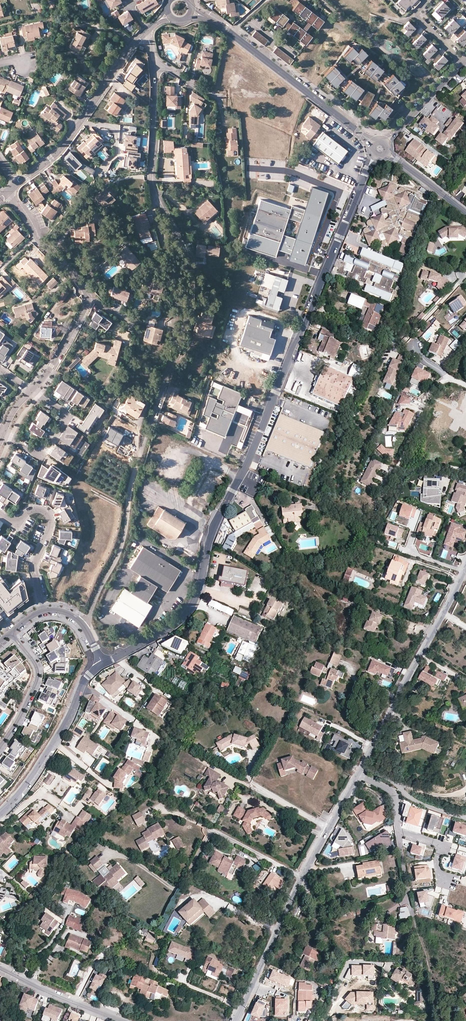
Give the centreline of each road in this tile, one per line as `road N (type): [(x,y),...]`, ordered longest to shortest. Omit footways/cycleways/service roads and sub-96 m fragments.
road 1 (residential): [(375,156),(210,533),(192,604),(160,634),(103,665)]
road 2 (residential): [(154,65),(152,183),(187,266),(191,295),(133,478),(123,542),(82,625)]
road 3 (tertiary): [(236,1020),(359,774)]
road 4 (residential): [(31,391),(88,297),(5,193)]
road 5 (tertiary): [(363,766),(465,563)]
road 6 (tertiary): [(206,18),(373,144)]
road 7 (residential): [(17,184),(63,148),(146,32)]
road 8 (residential): [(103,665),(84,681),(37,773),(0,813)]
road 9 (residential): [(0,514),(13,521),(35,509),(48,514),(35,567),(45,611)]
road 10 (residential): [(4,432),(40,458),(69,416),(31,391)]
road 11 (tertiary): [(0,970),(122,1020)]
road 12 (residential): [(10,633),(38,674),(0,746)]

